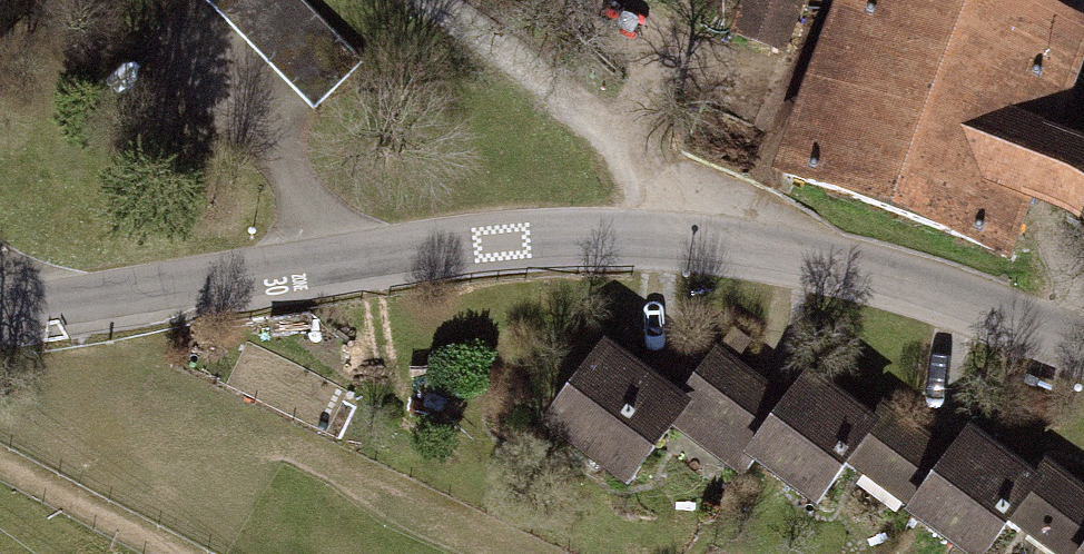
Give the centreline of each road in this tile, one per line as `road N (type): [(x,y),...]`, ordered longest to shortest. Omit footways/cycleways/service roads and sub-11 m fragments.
road 1 (tertiary): [(1083,355),(791,259),(662,246),(507,250),(0,325)]
road 2 (track): [(419,0),(506,57),(635,175),(662,246)]

